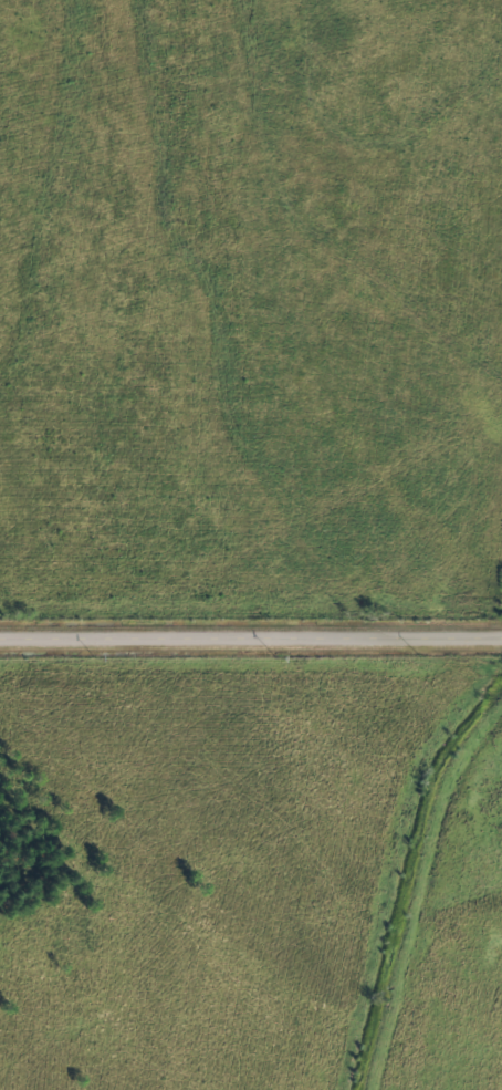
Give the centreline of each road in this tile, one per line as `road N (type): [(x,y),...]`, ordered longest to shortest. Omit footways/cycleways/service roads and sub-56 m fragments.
road 1 (residential): [(0,642),(501,640)]

